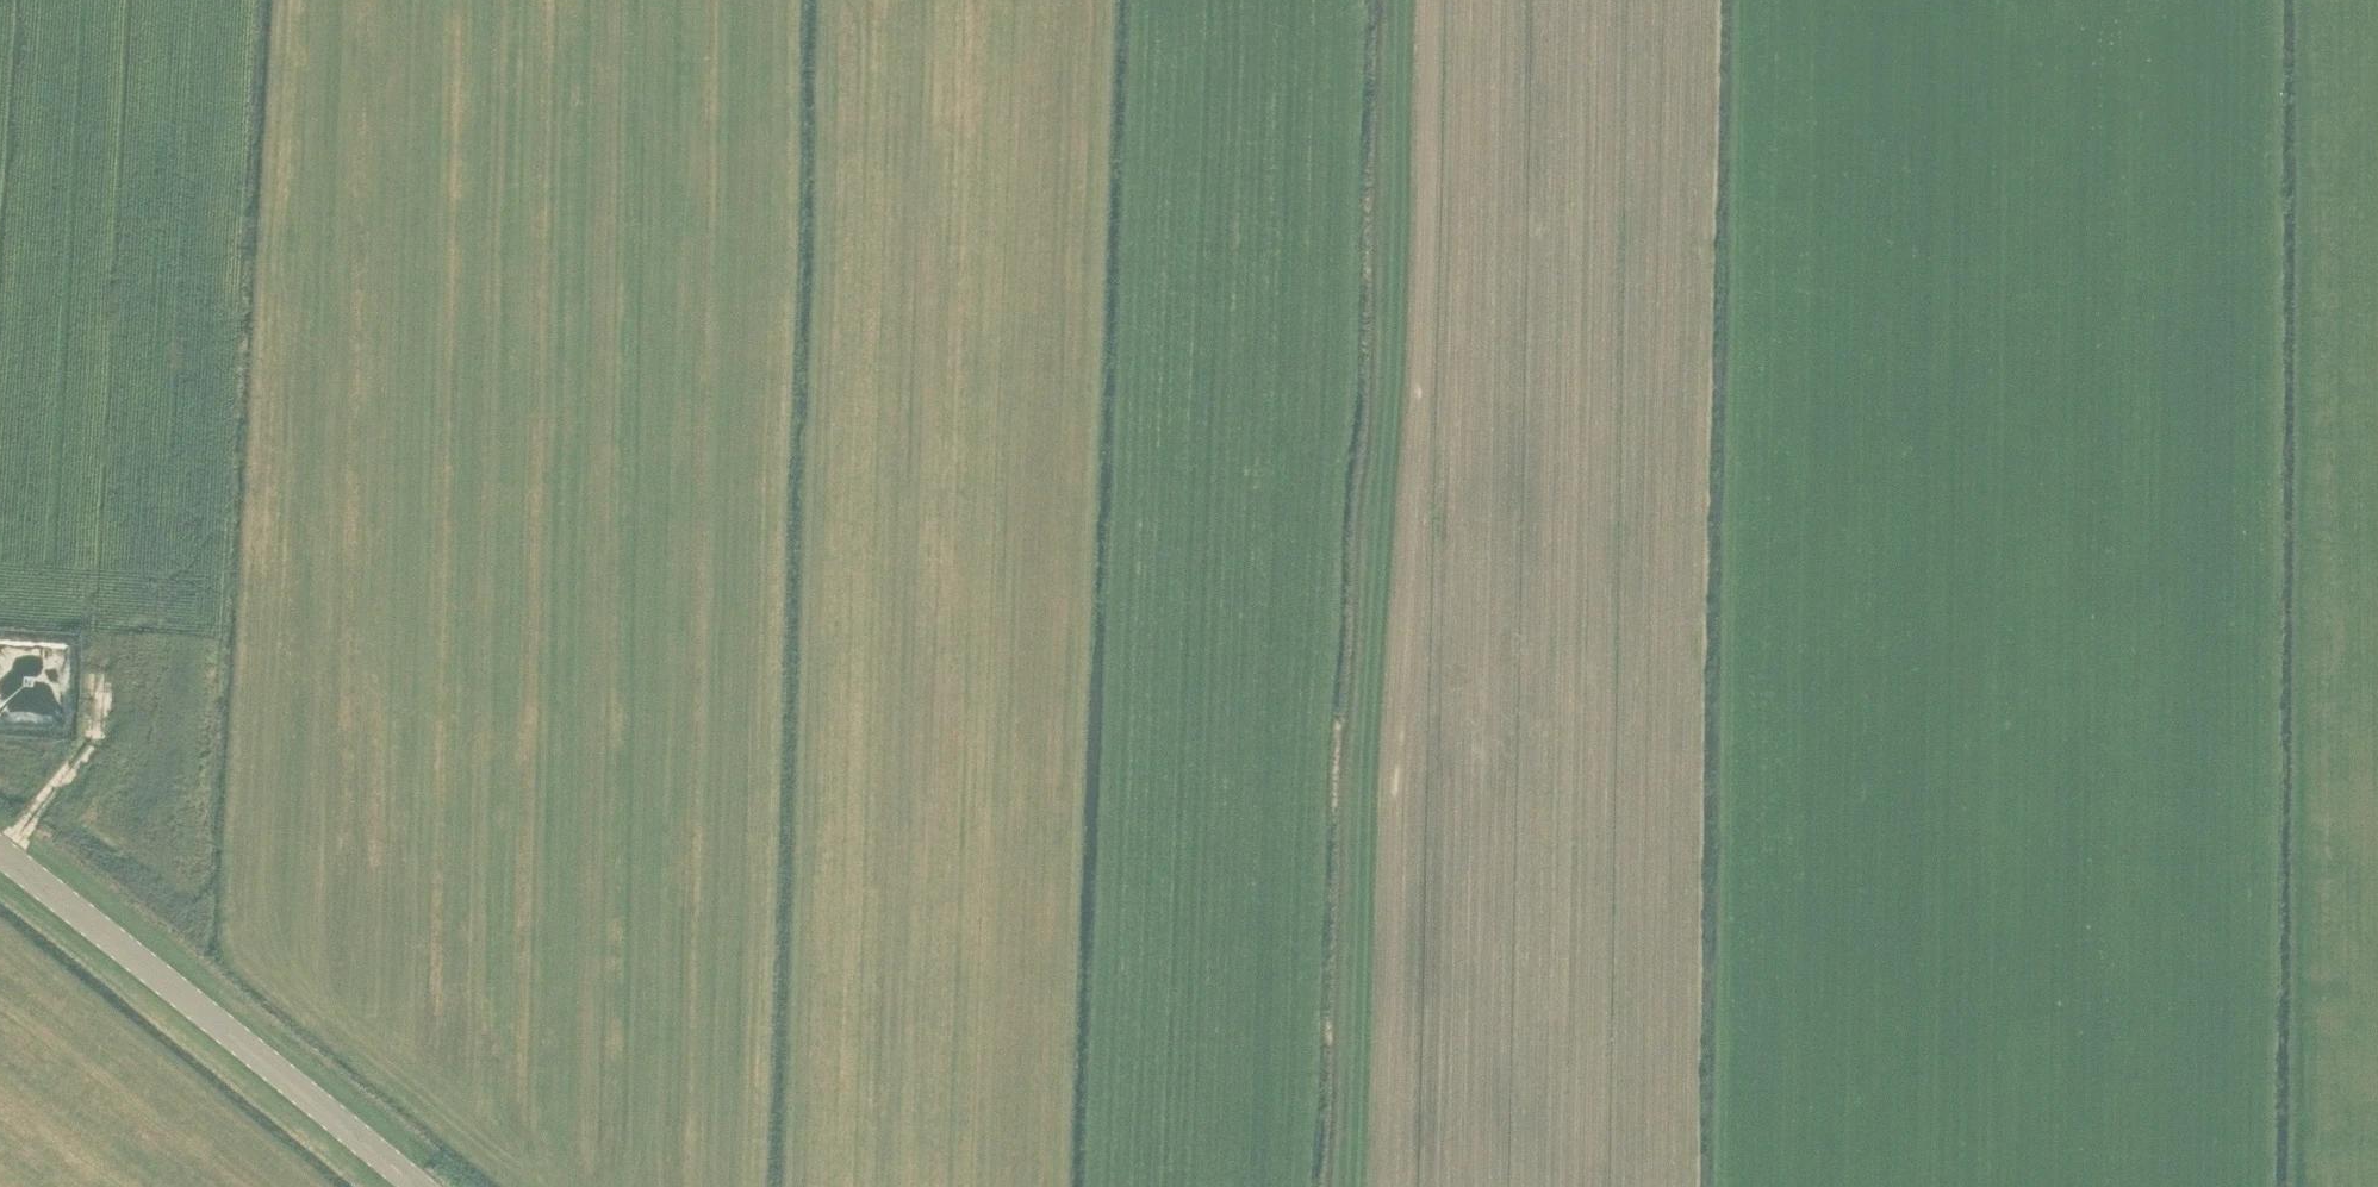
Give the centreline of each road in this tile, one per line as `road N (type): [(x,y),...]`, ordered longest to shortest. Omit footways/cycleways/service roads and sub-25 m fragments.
road 1 (tertiary): [(422,1186),(0,848)]

